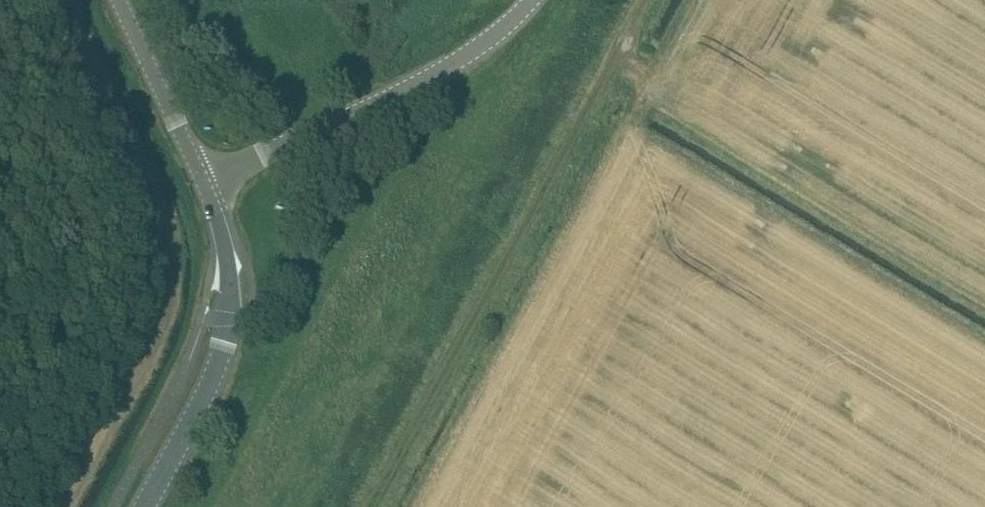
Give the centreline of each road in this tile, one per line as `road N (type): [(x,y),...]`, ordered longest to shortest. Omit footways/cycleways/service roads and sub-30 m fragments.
road 1 (track): [(620,61),(368,506)]
road 2 (tertiary): [(211,187),(448,76),(541,0)]
road 3 (tertiary): [(147,506),(219,376),(231,322),(211,187)]
road 4 (tertiary): [(211,187),(116,0)]
road 5 (track): [(638,0),(621,32),(620,61),(647,98),(636,122)]

